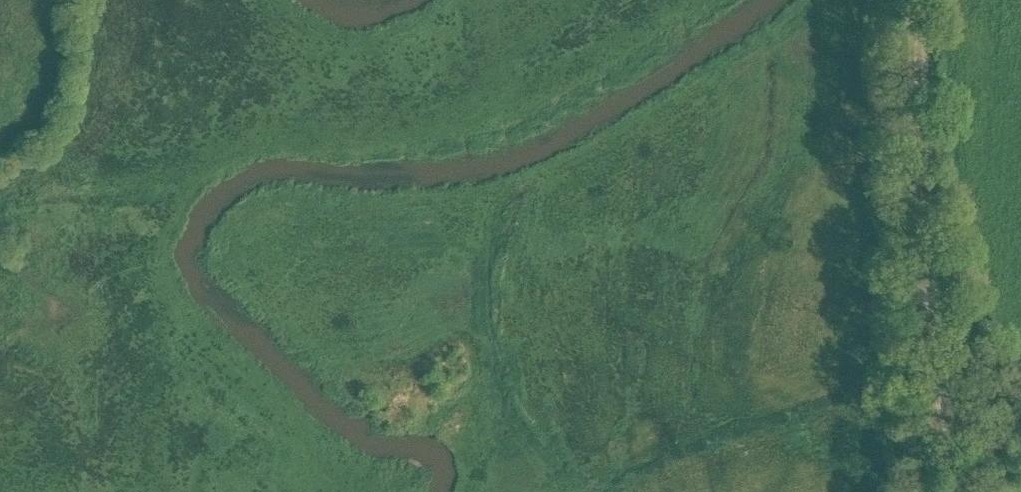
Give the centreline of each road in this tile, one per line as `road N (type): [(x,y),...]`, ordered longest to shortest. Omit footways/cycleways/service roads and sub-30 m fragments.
road 1 (track): [(961,491),(921,310),(908,0)]

